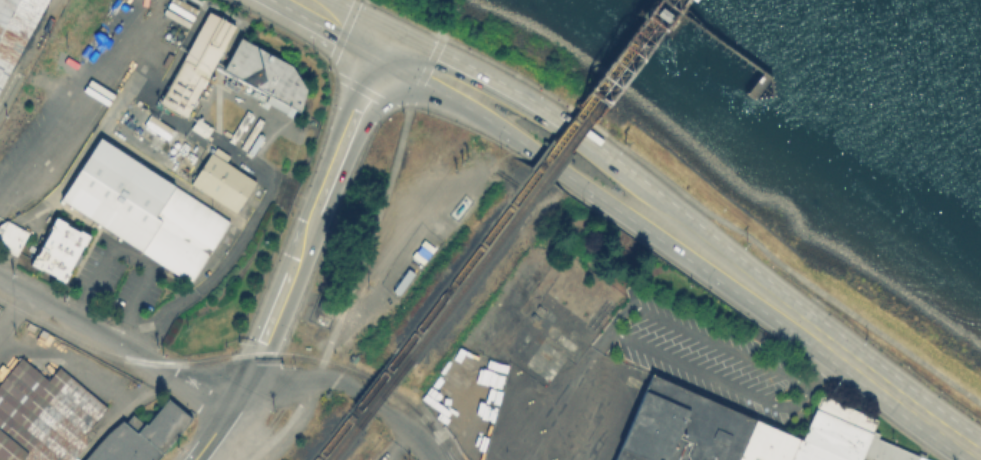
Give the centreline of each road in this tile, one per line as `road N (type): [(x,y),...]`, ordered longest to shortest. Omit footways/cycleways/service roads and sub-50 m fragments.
road 1 (residential): [(231,408),(0,283)]
road 2 (primary): [(980,453),(782,307)]
road 3 (primary): [(641,208),(625,172),(556,120),(514,94),(468,91)]
road 4 (primary): [(468,91),(493,123),(604,203),(641,208)]
road 5 (secondary): [(316,212),(385,45)]

